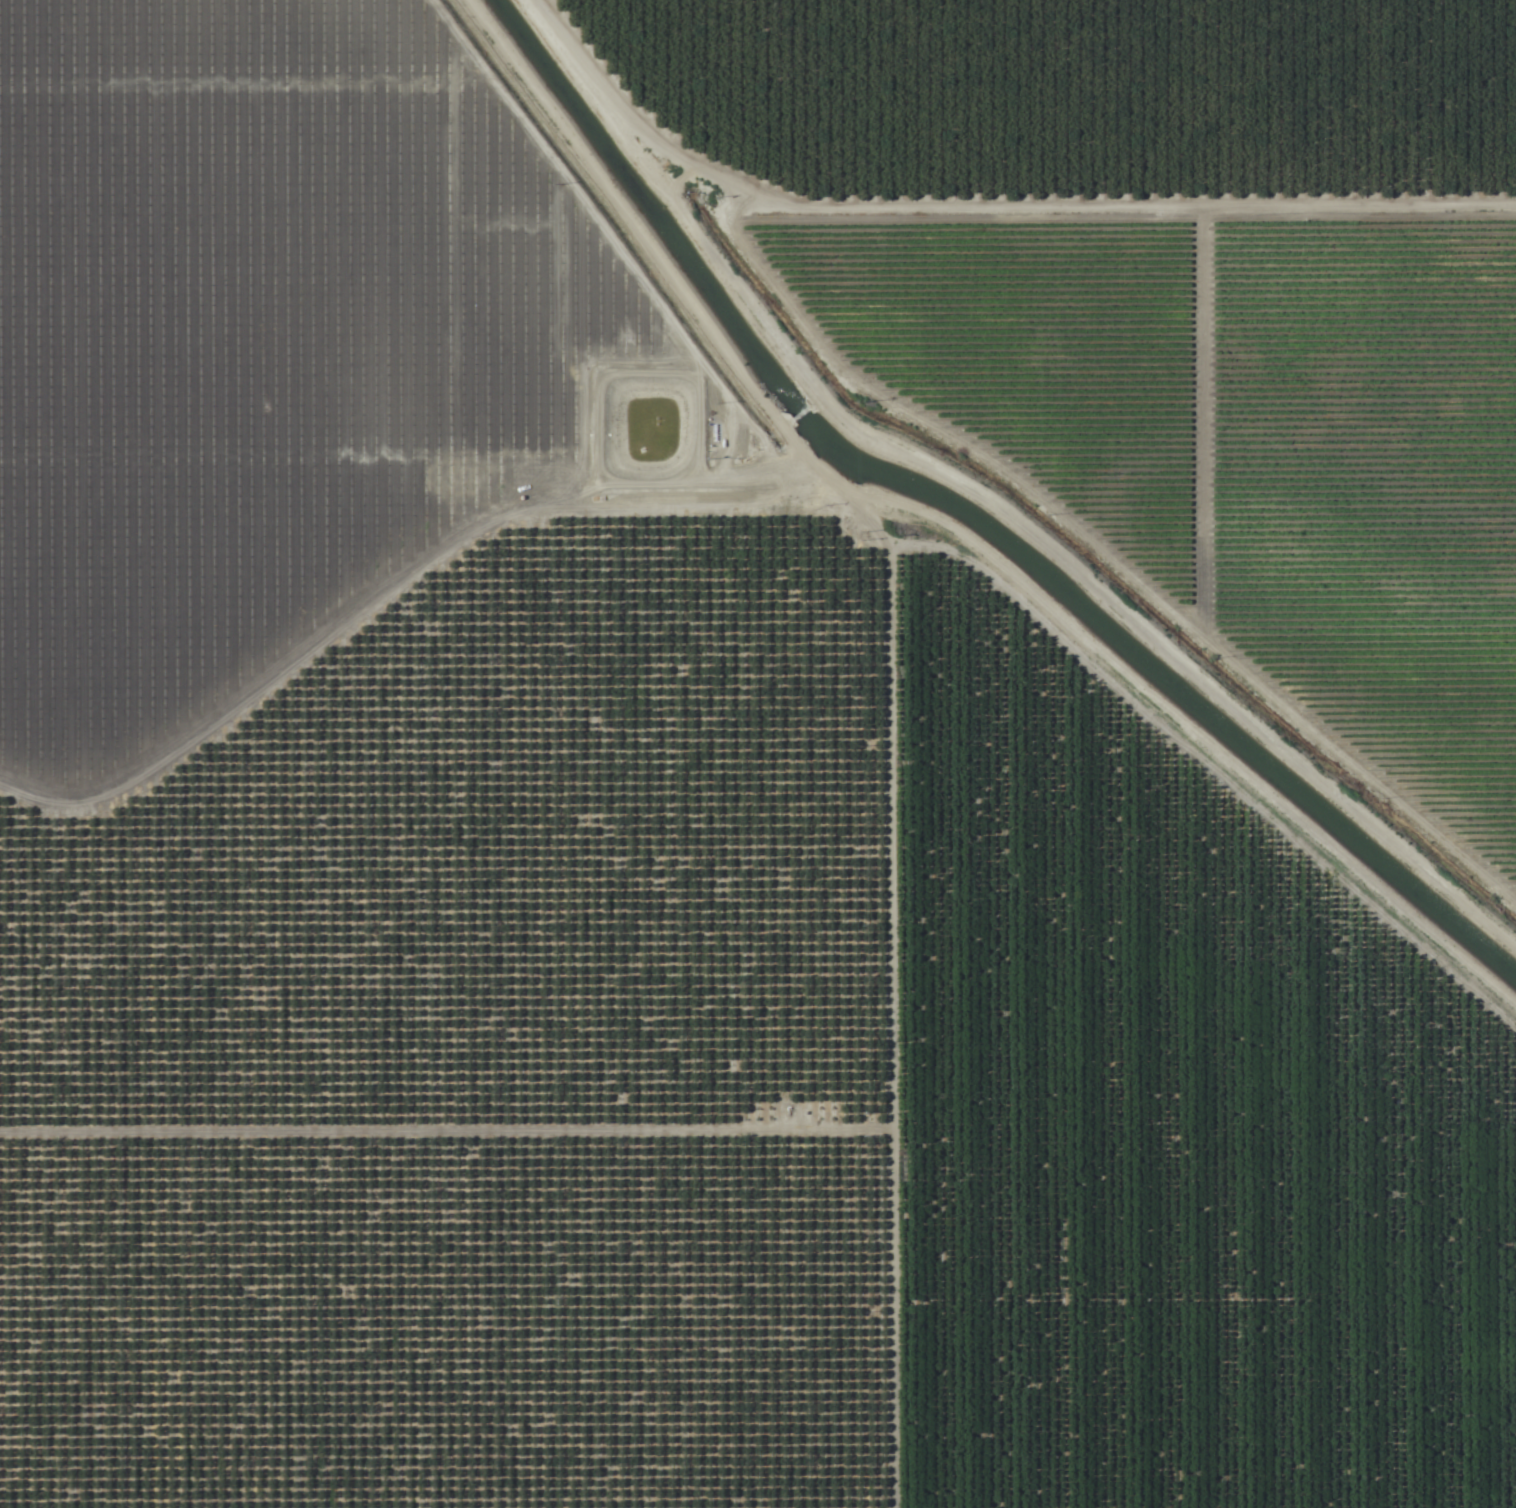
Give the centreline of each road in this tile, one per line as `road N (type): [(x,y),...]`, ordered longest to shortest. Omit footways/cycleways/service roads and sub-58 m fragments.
road 1 (track): [(433,0),(766,443),(860,496),(912,503),(958,528),(1515,1011)]

